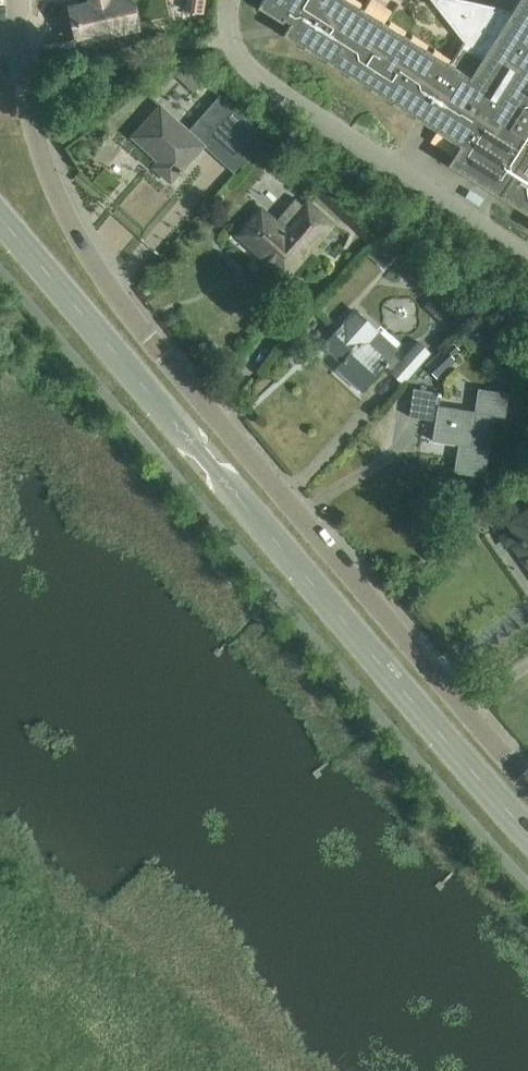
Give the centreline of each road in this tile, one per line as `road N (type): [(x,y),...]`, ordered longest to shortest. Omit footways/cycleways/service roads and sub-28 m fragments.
road 1 (residential): [(527,782),(98,269),(59,196),(28,107),(17,0)]
road 2 (secondary): [(527,833),(0,217)]

